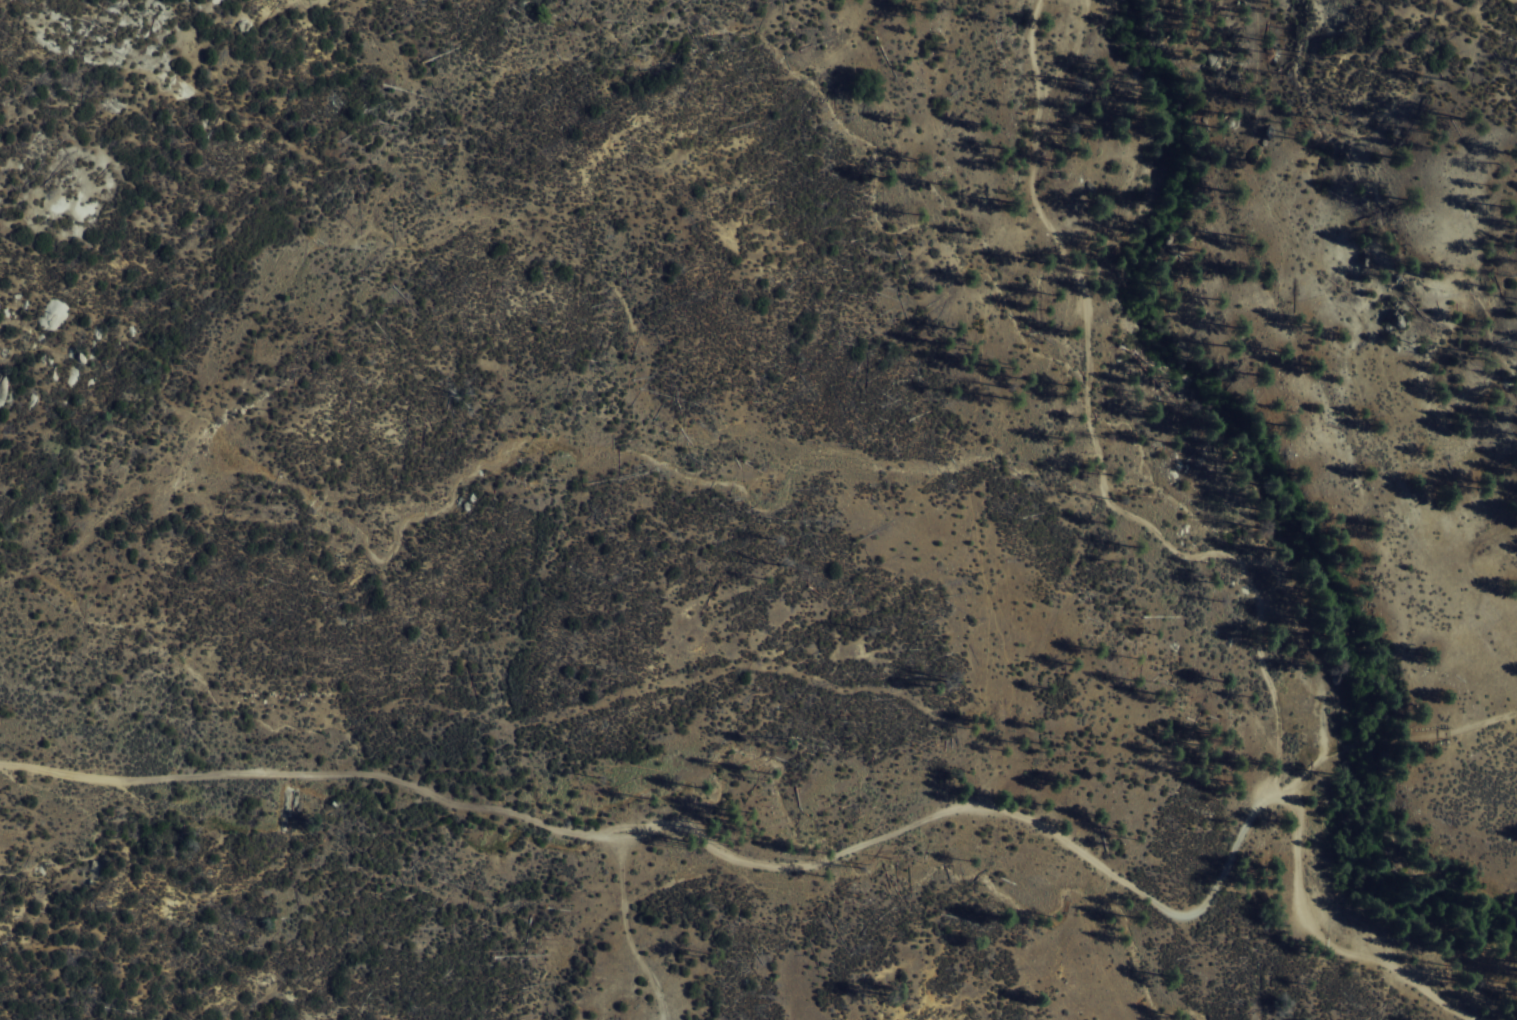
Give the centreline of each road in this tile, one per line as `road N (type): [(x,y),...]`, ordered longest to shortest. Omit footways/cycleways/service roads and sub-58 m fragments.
road 1 (track): [(1516,728),(1459,740),(1234,834),(1176,895),(1123,882),(1011,817),(891,820),(781,858),(718,837),(557,825),(368,781),(186,779),(0,759)]
road 2 (track): [(1299,803),(1294,911),(1398,1001),(1434,1019)]

